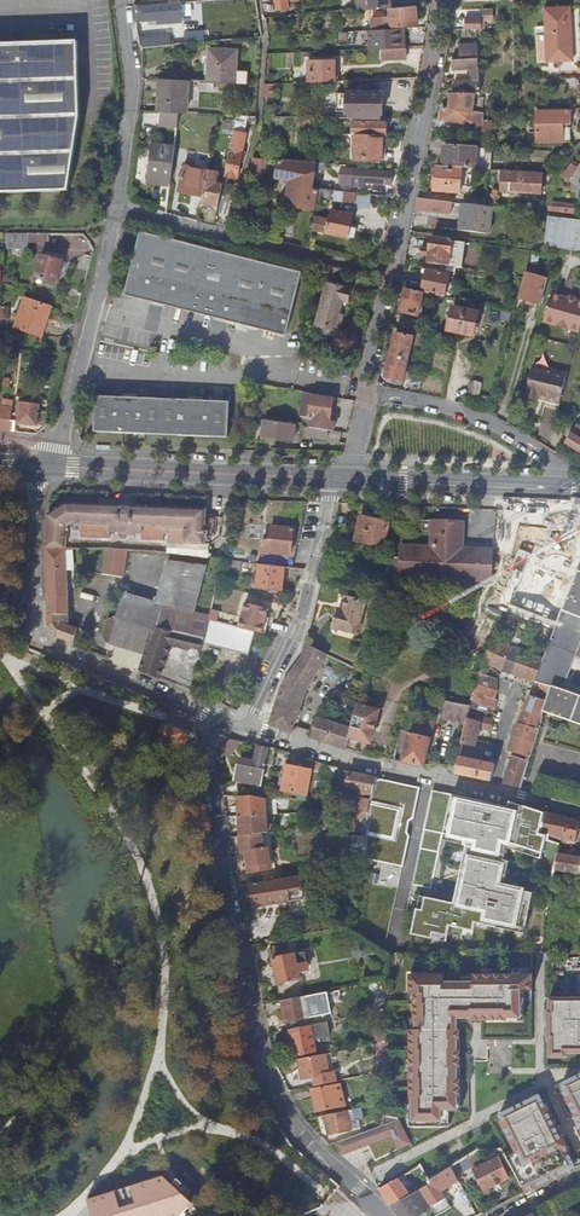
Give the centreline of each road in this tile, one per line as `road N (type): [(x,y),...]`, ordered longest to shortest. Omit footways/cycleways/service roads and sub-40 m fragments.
road 1 (residential): [(383,1215),(304,1139),(266,1078),(223,860),(206,714)]
road 2 (residential): [(38,465),(40,645),(206,714)]
road 3 (residential): [(252,727),(579,815)]
road 4 (tertiary): [(50,465),(337,479)]
road 5 (residential): [(387,273),(114,209)]
road 6 (residential): [(440,0),(387,273)]
road 7 (residential): [(50,465),(106,265),(114,209)]
road 8 (residential): [(252,727),(295,630),(337,479)]
road 9 (tertiary): [(337,479),(579,490)]
road 10 (residential): [(367,393),(494,425),(579,483)]
road 11 (residential): [(114,209),(132,85),(121,0)]
road 12 (residential): [(387,273),(364,370),(367,393)]

